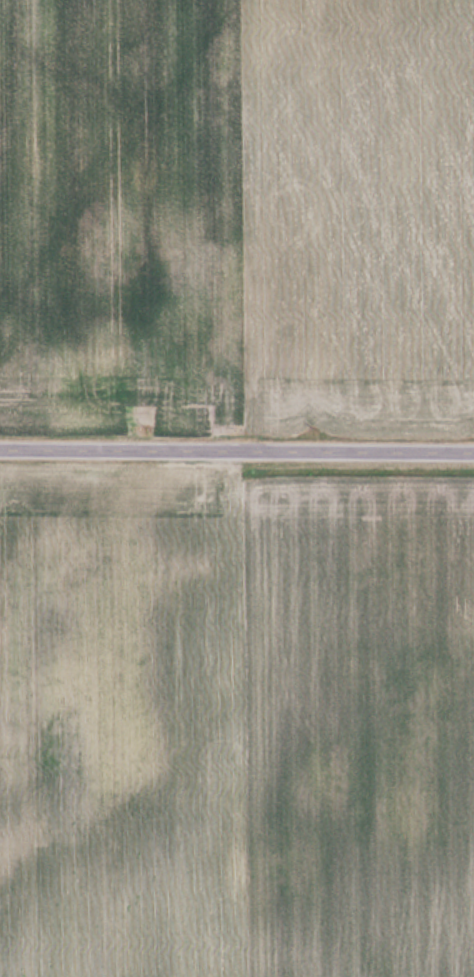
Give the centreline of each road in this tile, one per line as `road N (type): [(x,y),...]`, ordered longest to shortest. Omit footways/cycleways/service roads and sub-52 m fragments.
road 1 (tertiary): [(473,454),(0,452)]

